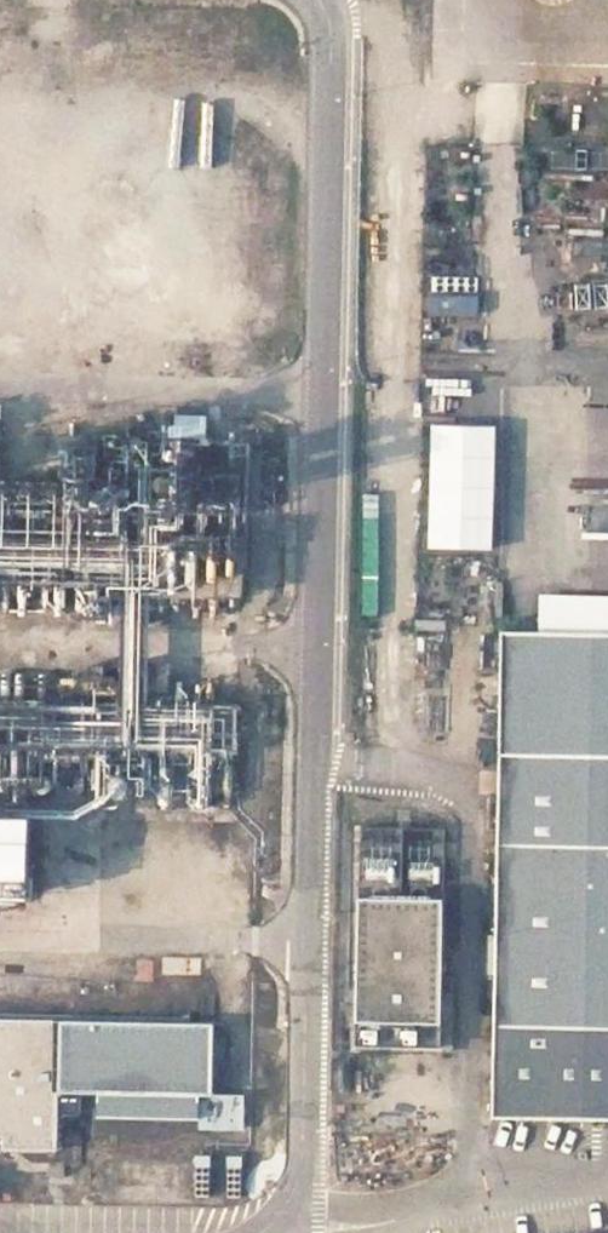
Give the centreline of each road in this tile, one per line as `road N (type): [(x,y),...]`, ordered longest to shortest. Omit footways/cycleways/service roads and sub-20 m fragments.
road 1 (unclassified): [(310,0),(326,32),(326,108),(310,1144),(286,1223),(268,1232)]

